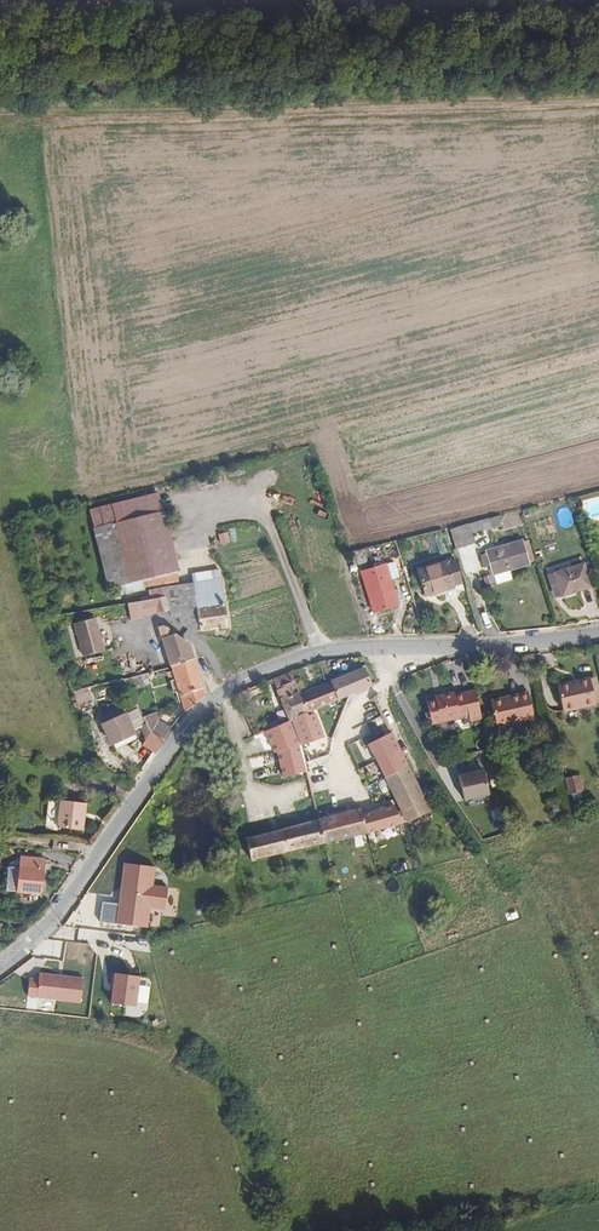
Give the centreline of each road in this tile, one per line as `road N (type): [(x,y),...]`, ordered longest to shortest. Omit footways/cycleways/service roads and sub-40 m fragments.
road 1 (residential): [(598,635),(328,655),(224,695),(188,730),(81,887),(0,969)]
road 2 (track): [(0,108),(598,93)]
road 3 (track): [(0,1019),(137,1033),(190,1048),(228,1090),(282,1230)]
road 4 (track): [(463,1230),(598,1195)]

